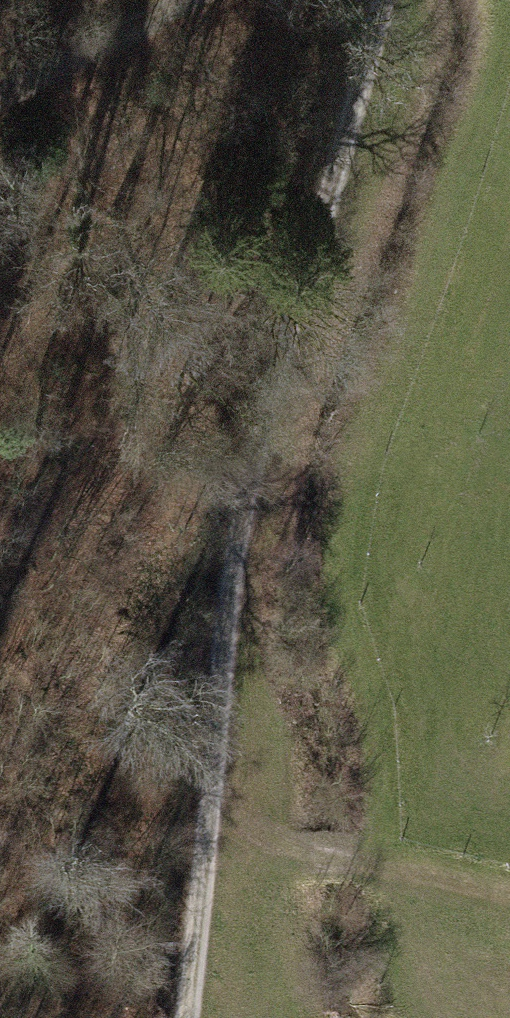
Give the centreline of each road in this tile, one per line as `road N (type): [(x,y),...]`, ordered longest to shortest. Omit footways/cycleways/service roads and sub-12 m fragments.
road 1 (track): [(184,1017),(246,612),(379,0)]
road 2 (track): [(509,896),(212,828)]
road 3 (track): [(171,0),(0,99)]

